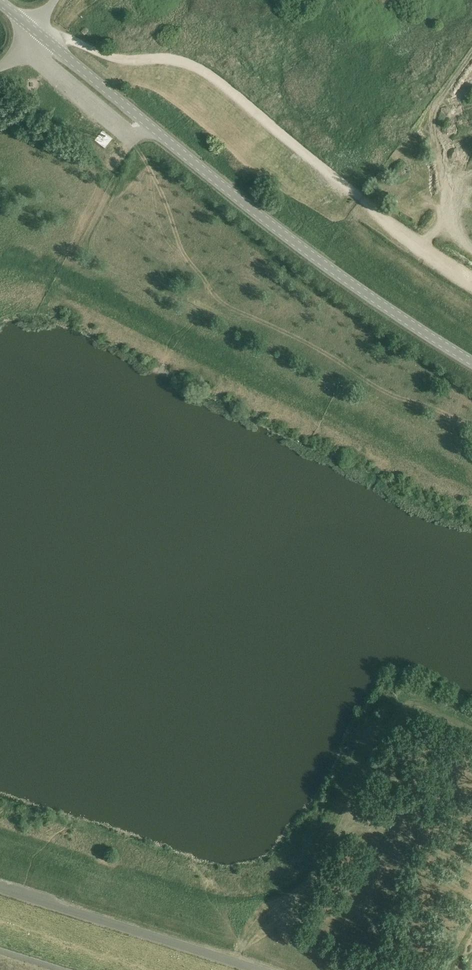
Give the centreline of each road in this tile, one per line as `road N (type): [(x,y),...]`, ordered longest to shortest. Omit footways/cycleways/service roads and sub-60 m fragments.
road 1 (tertiary): [(471,362),(297,244),(34,30)]
road 2 (unclassified): [(260,969),(0,888)]

